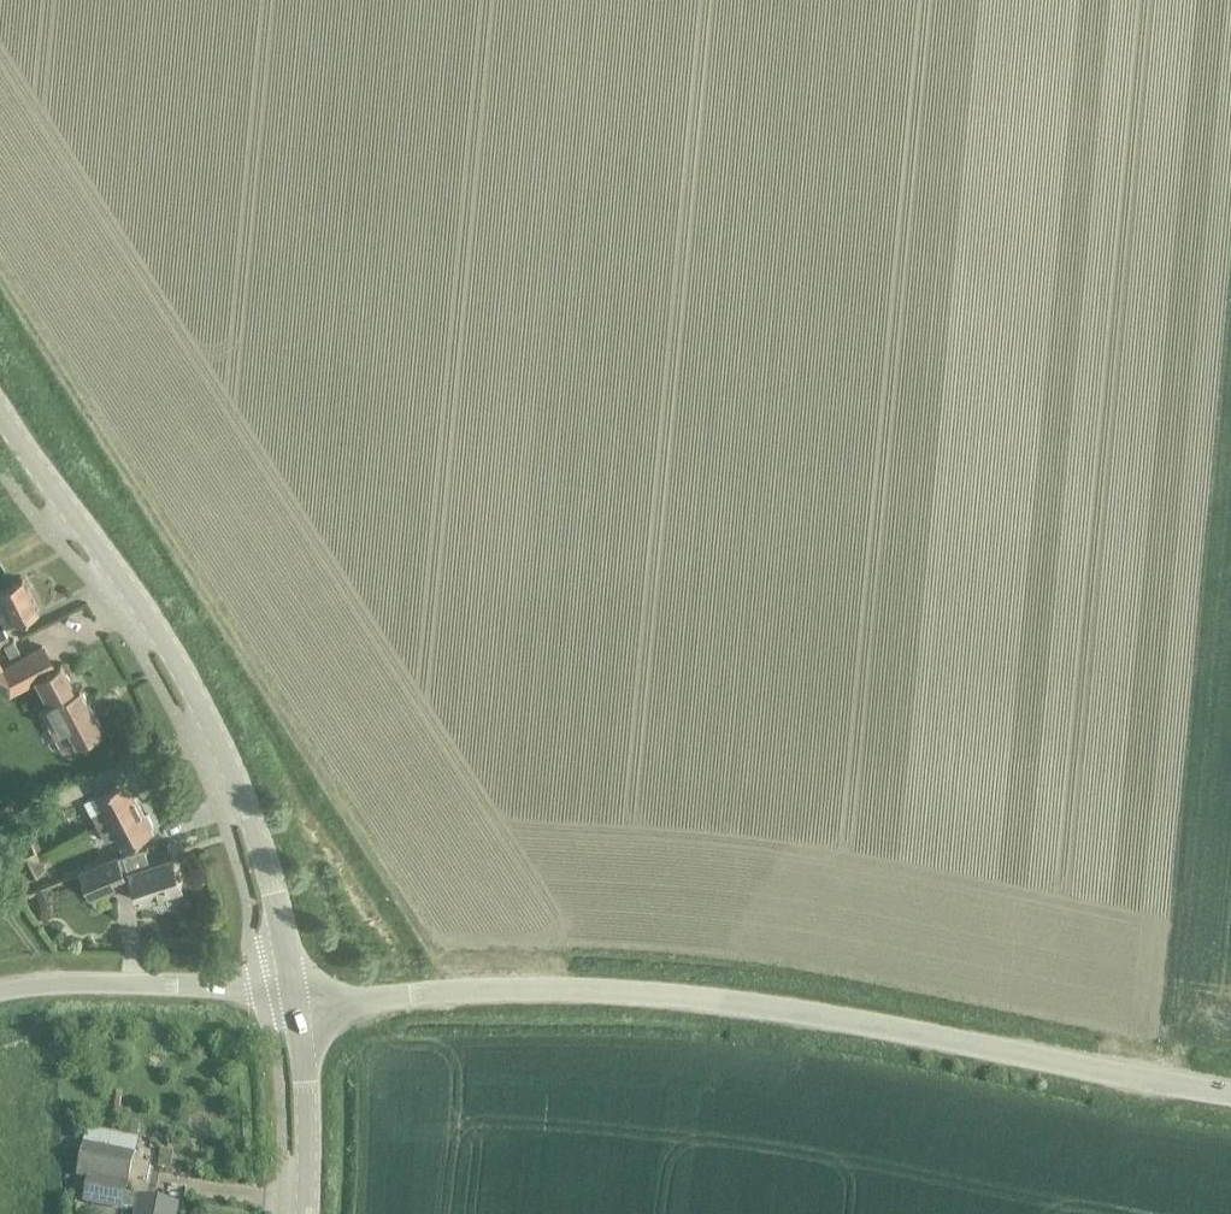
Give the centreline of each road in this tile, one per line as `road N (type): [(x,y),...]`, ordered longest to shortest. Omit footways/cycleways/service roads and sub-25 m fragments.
road 1 (unclassified): [(1230,1095),(684,996),(566,987),(296,997)]
road 2 (unclassified): [(296,997),(243,798),(198,701),(135,596),(0,412)]
road 3 (unclassified): [(0,992),(114,981),(296,997)]
road 4 (unclassified): [(306,1213),(296,997)]

